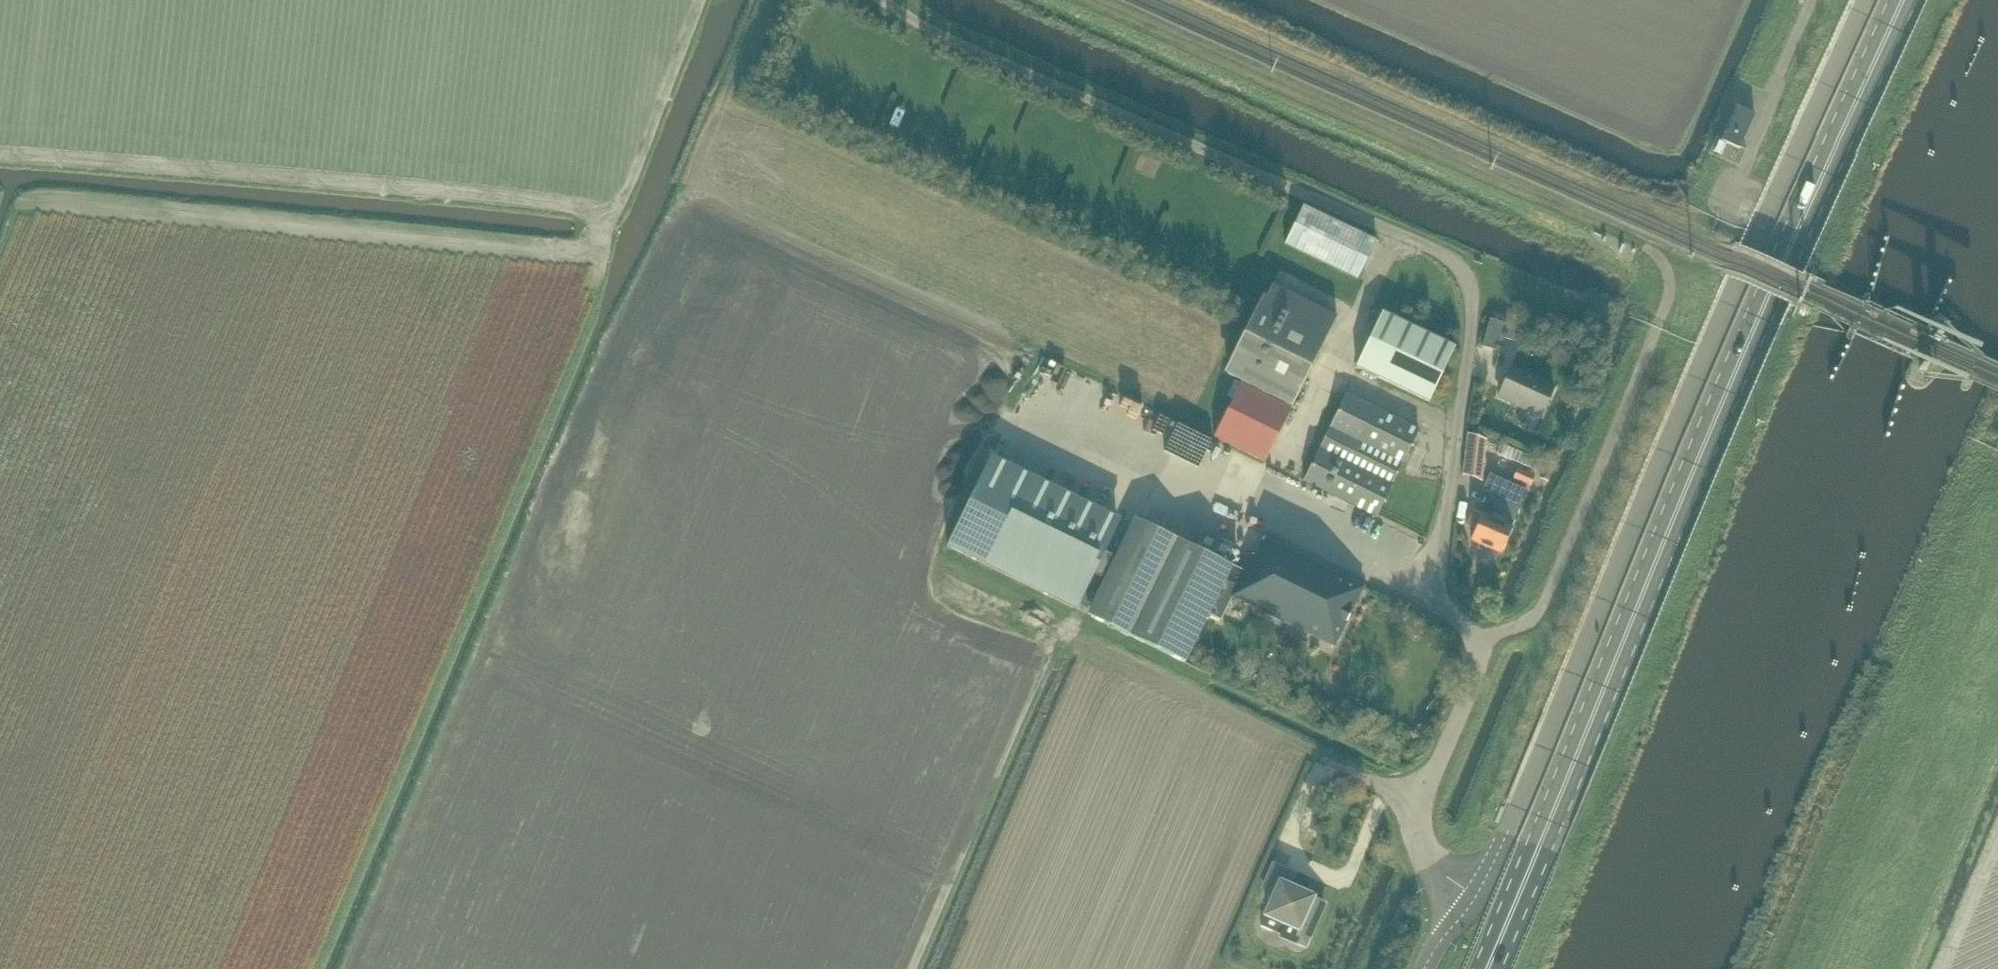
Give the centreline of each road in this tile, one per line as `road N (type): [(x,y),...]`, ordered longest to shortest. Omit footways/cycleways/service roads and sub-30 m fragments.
road 1 (unclassified): [(1427,968),(1491,874),(1736,285),(1865,0)]
road 2 (primary): [(1488,968),(1783,263),(1903,0)]
road 3 (track): [(1088,0),(1648,249)]

